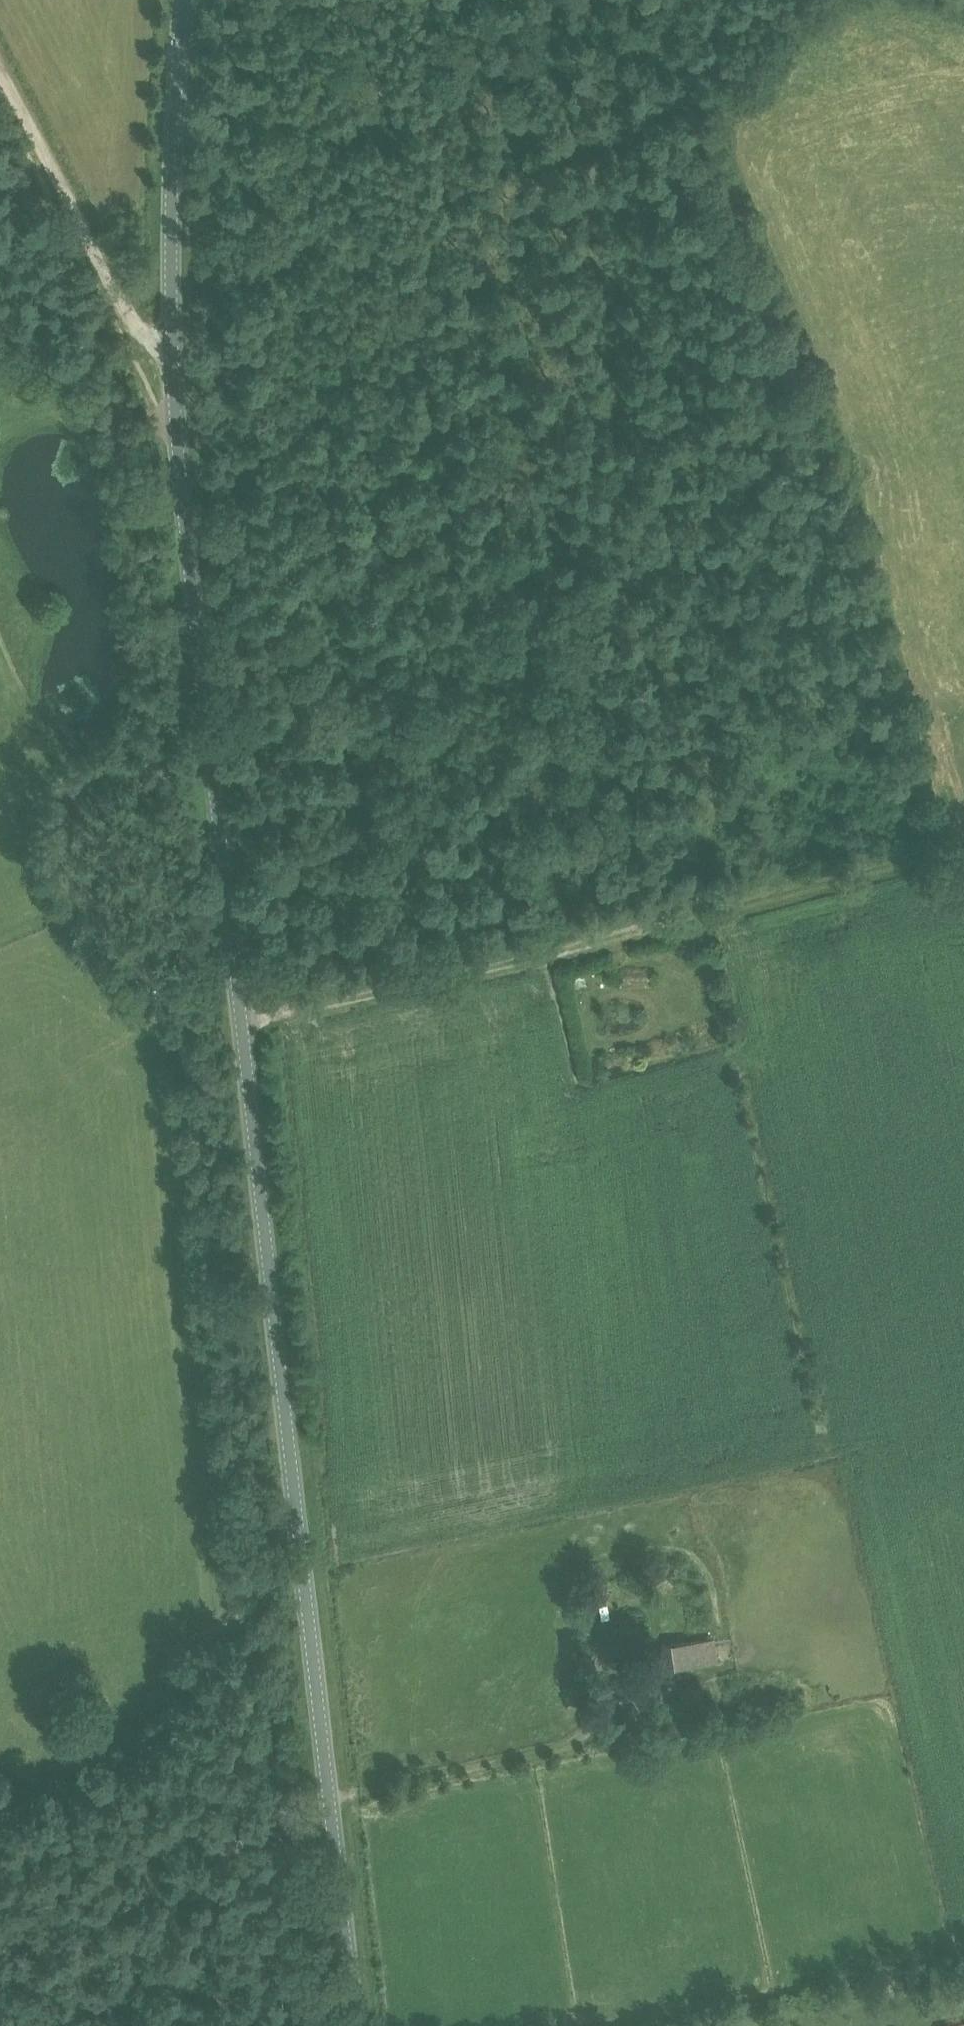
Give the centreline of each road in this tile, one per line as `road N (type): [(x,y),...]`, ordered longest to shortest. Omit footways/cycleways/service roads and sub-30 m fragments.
road 1 (tertiary): [(357,2025),(175,440),(172,167),(184,0)]
road 2 (track): [(237,1022),(943,857)]
road 3 (track): [(0,71),(151,357),(172,368)]

